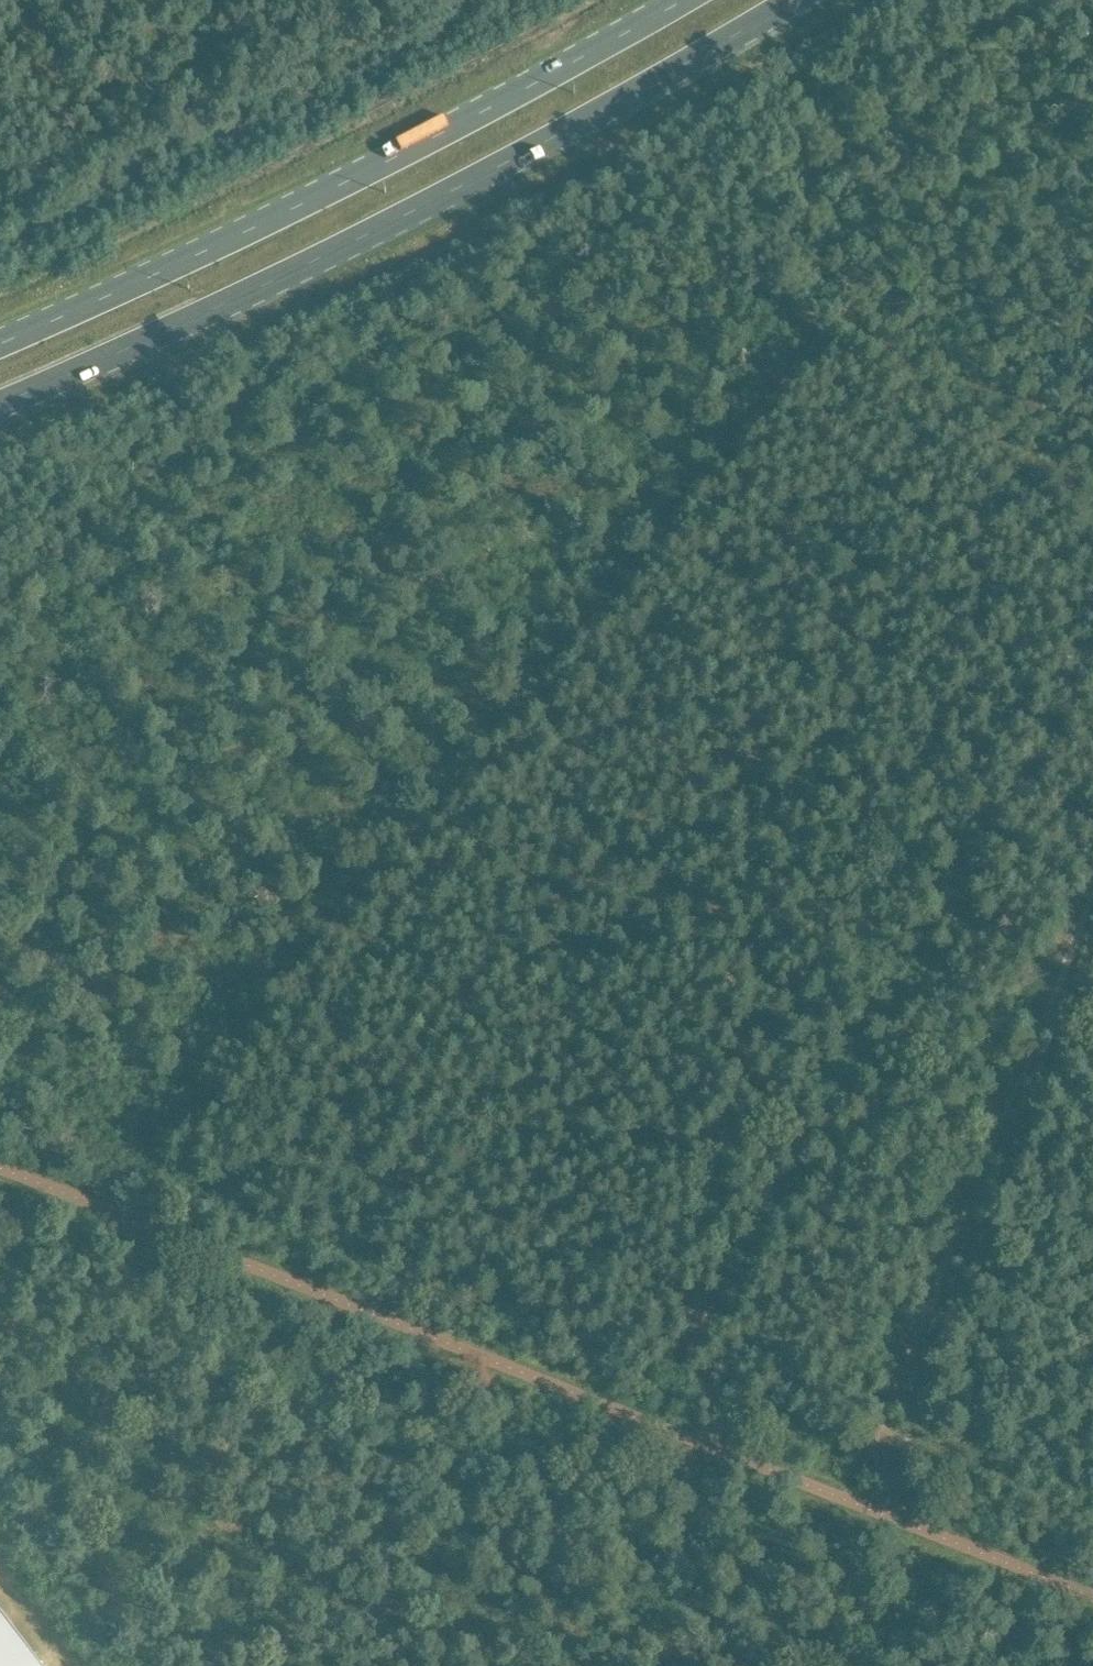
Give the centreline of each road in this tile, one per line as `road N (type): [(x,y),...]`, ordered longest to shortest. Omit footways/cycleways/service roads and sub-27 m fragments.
road 1 (primary): [(0,406),(315,262),(531,152),(794,0)]
road 2 (primary): [(667,0),(506,95),(285,208),(0,336)]

